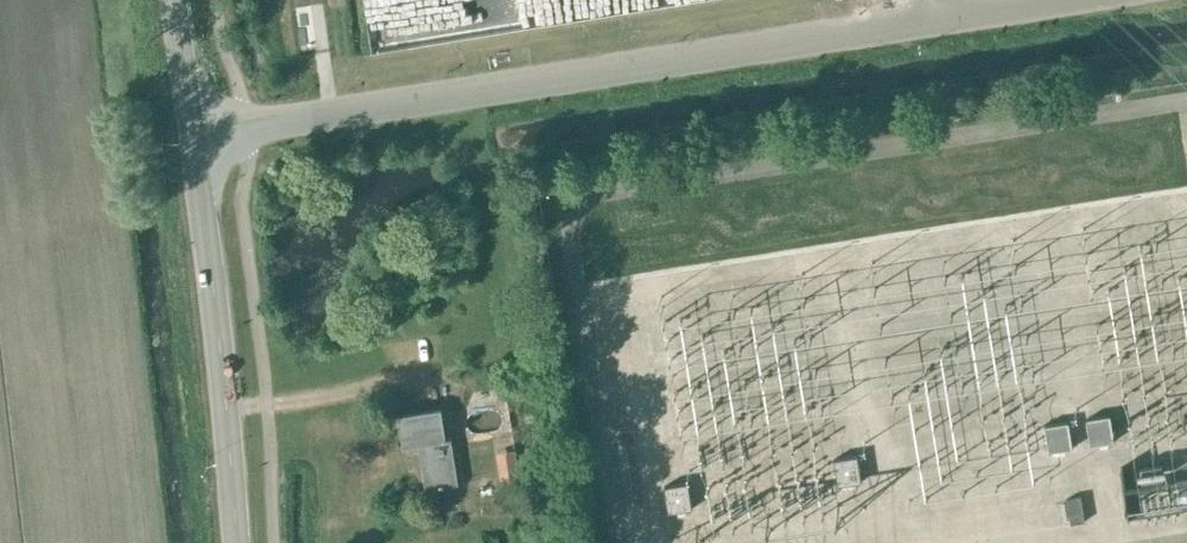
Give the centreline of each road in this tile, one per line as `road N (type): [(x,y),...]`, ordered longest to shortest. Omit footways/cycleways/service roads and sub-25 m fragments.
road 1 (unclassified): [(192,137),(931,14)]
road 2 (tertiary): [(234,542),(192,137)]
road 3 (tertiary): [(192,137),(173,0)]

